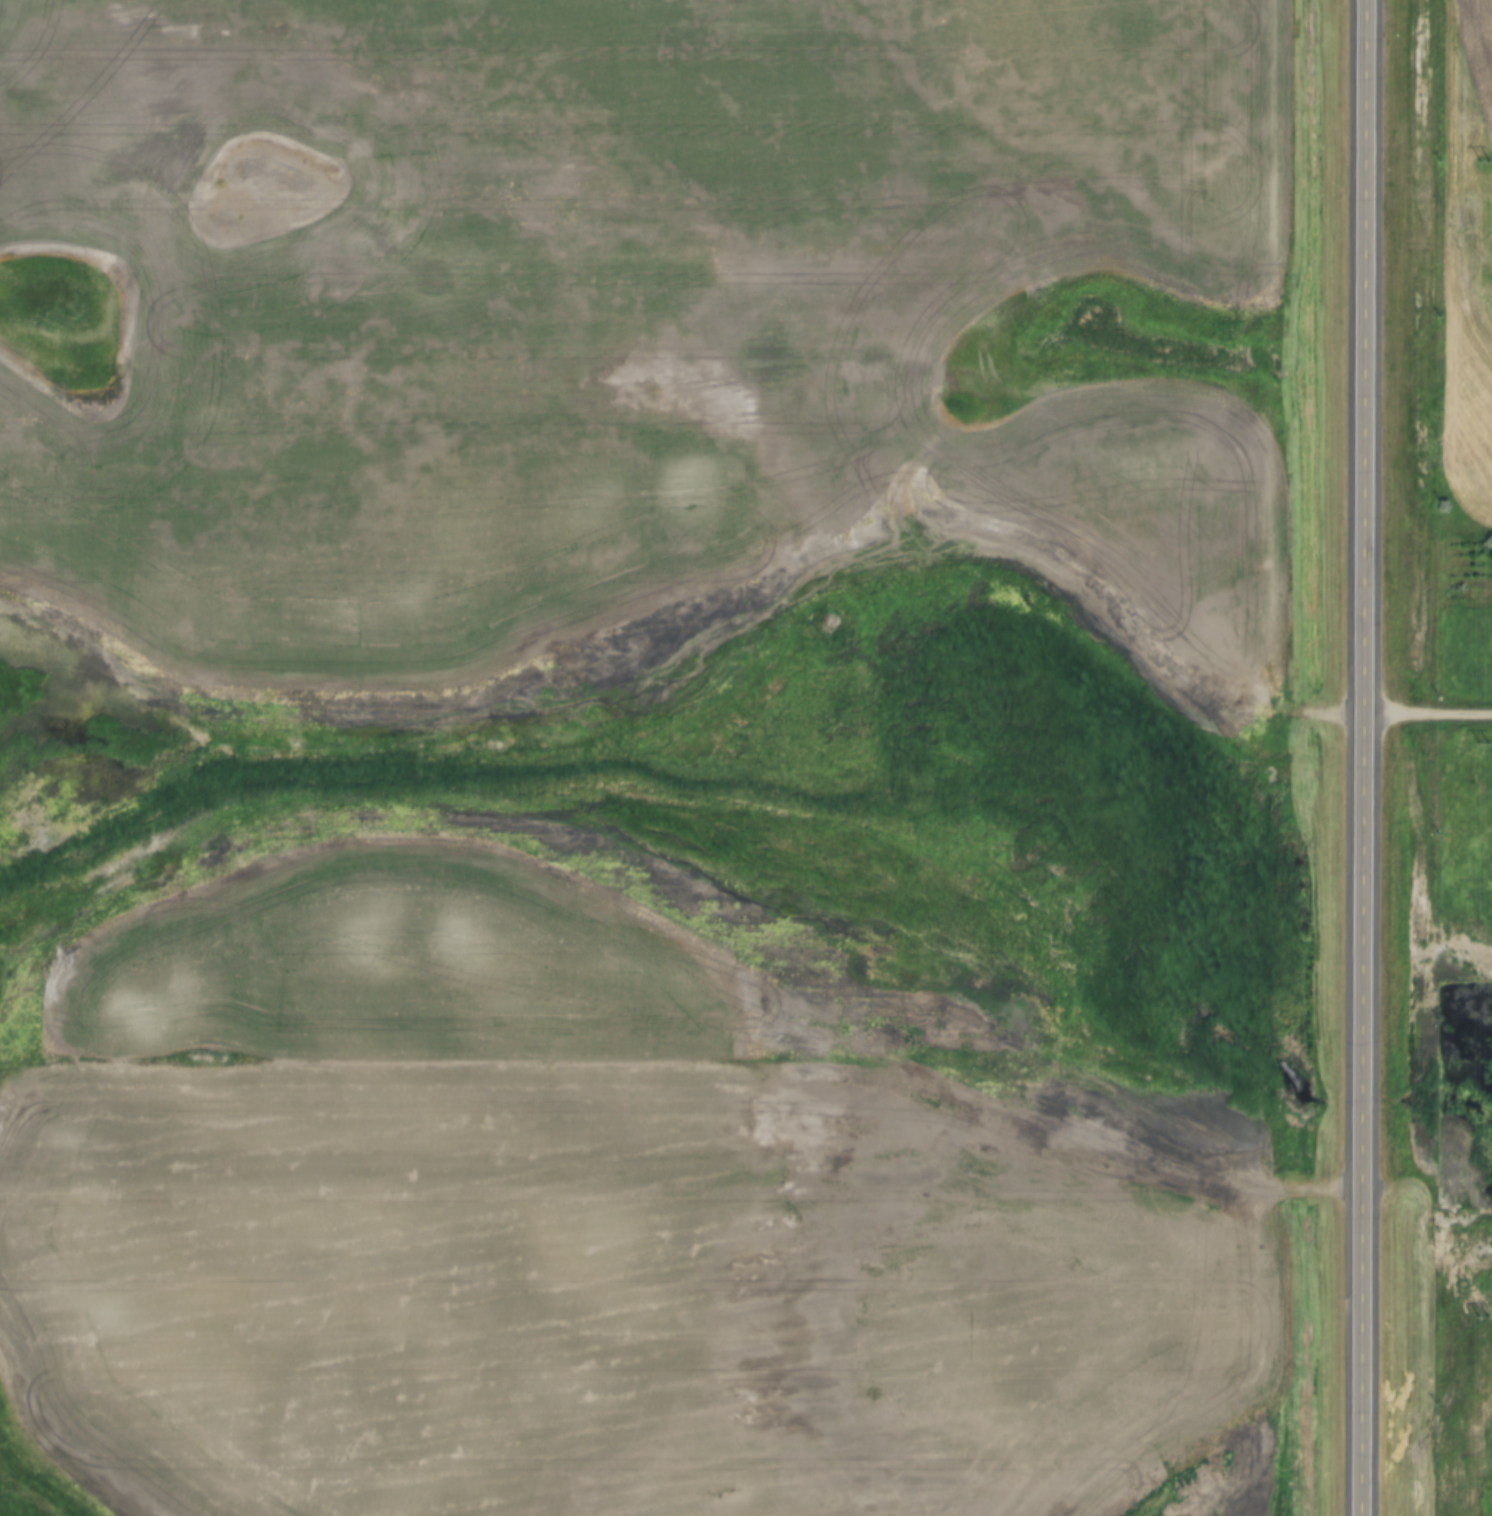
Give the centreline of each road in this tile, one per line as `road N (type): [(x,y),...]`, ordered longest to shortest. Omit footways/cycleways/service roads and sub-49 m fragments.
road 1 (primary): [(1365,1515),(1370,0)]

